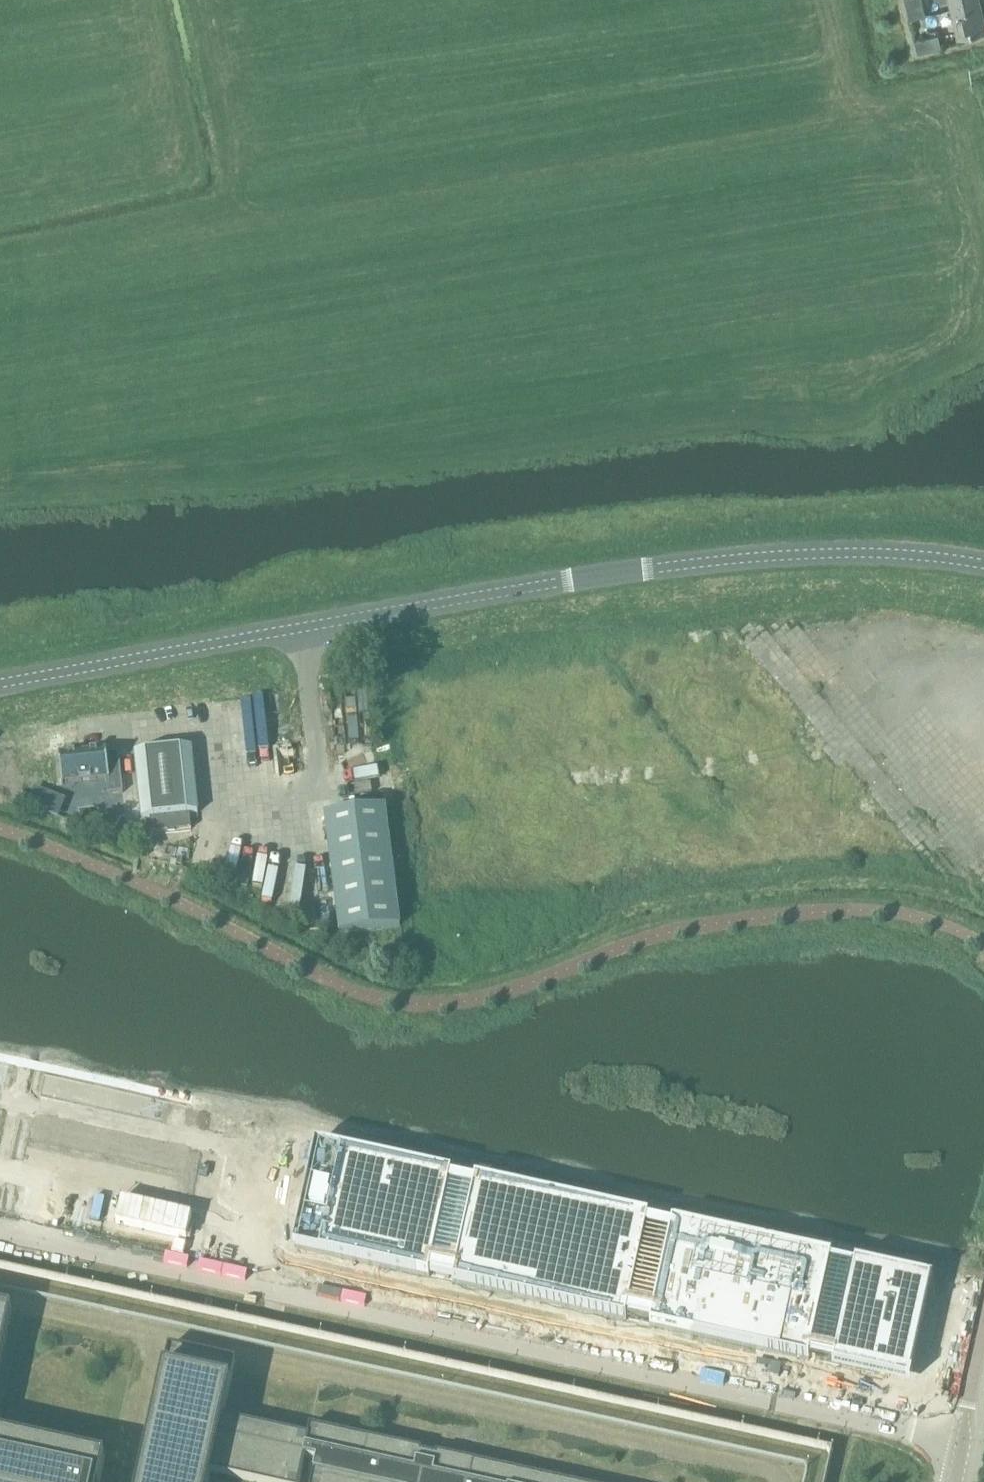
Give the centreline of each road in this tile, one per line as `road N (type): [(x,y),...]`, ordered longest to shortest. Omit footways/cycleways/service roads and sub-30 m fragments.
road 1 (tertiary): [(983,564),(853,552),(668,565),(0,682)]
road 2 (unclassified): [(963,1441),(0,1228)]
road 3 (track): [(822,0),(840,77),(904,129),(983,73)]

